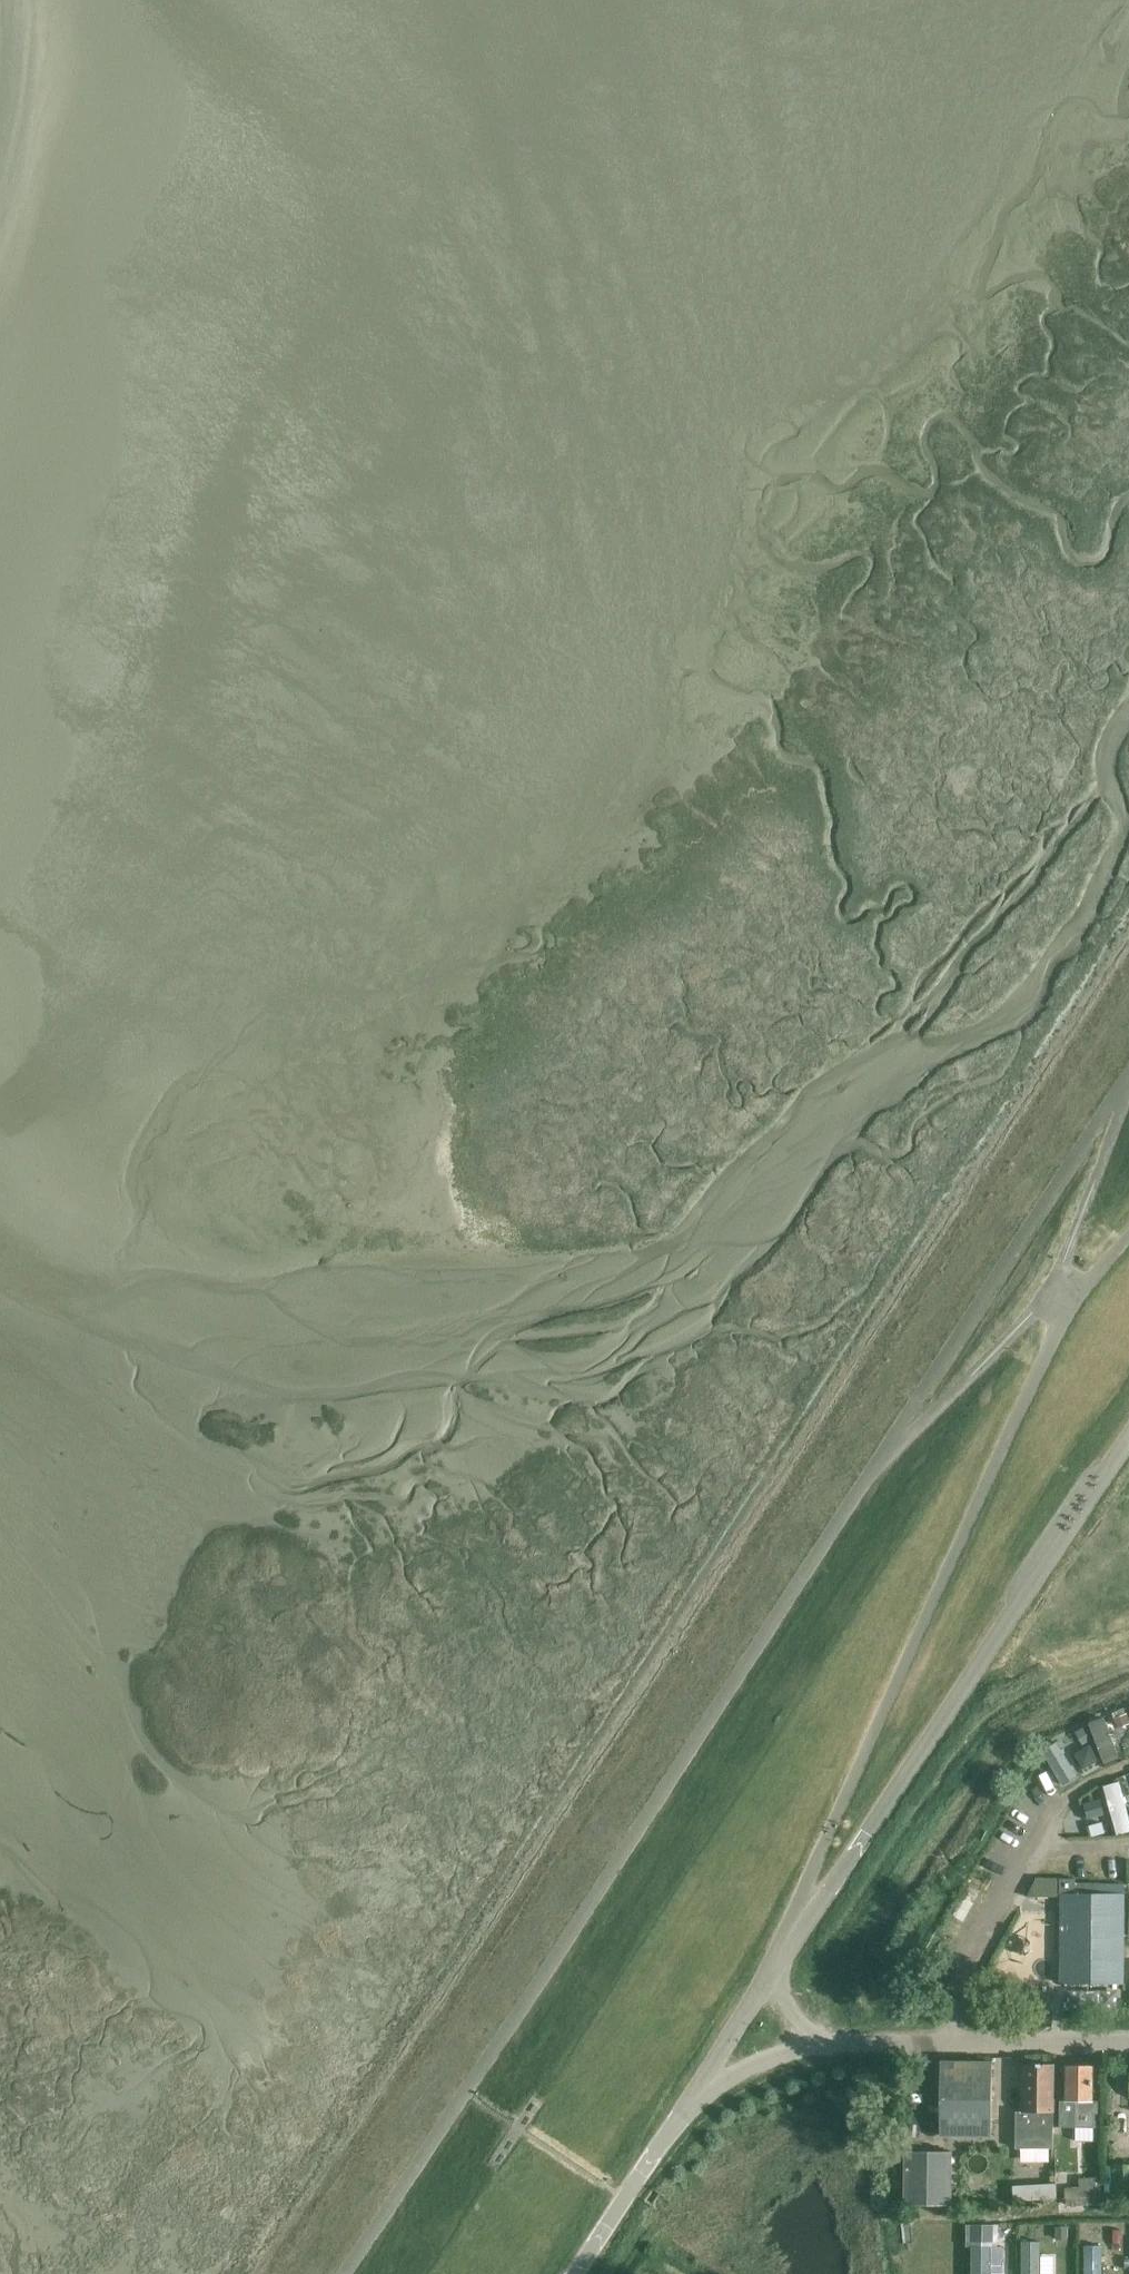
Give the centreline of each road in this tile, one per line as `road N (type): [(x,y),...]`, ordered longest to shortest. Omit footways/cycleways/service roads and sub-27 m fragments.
road 1 (tertiary): [(776,1967),(1128,1438)]
road 2 (unclassified): [(819,2045),(1128,2039)]
road 3 (tertiary): [(578,2273),(703,2088)]
road 4 (tertiary): [(703,2088),(776,1967)]
road 5 (unclassified): [(703,2088),(819,2045)]

